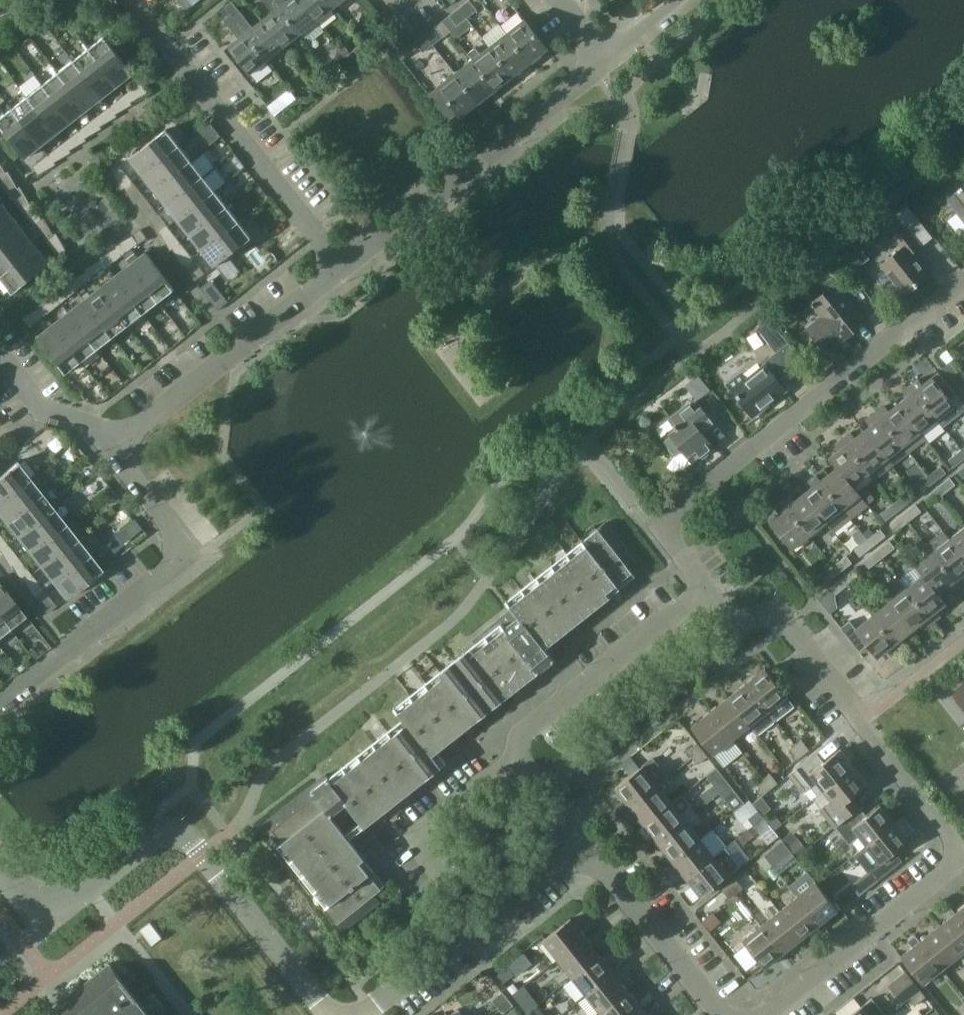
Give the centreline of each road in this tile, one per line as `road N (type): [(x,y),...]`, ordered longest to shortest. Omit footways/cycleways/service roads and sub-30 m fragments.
road 1 (residential): [(703,589),(659,522),(963,282)]
road 2 (tertiary): [(333,1014),(191,839),(175,833),(149,840),(60,908),(26,906),(0,872)]
road 3 (residential): [(0,703),(166,575),(175,558),(179,540),(125,463),(125,442)]
road 4 (residential): [(739,634),(770,610),(963,859)]
road 5 (residential): [(340,269),(130,0)]
road 6 (residential): [(340,269),(603,62)]
road 7 (residential): [(545,785),(512,741),(703,589)]
road 8 (residential): [(363,1014),(586,841)]
road 9 (residential): [(125,442),(340,269)]
road 10 (residential): [(963,859),(764,1014)]
road 11 (residential): [(545,785),(739,634)]
road 12 (residential): [(724,1014),(586,841)]
road 13 (residential): [(125,442),(41,408),(0,354)]

